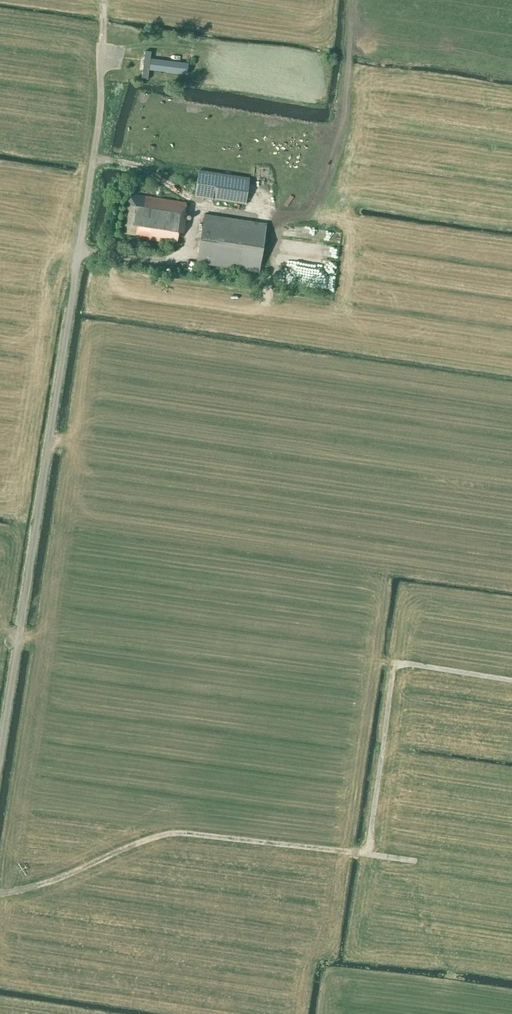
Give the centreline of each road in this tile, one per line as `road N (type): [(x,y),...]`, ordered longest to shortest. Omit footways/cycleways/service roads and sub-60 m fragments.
road 1 (residential): [(0,758),(94,159),(102,48)]
road 2 (track): [(0,893),(180,833),(416,861)]
road 3 (track): [(369,854),(394,662),(511,680)]

